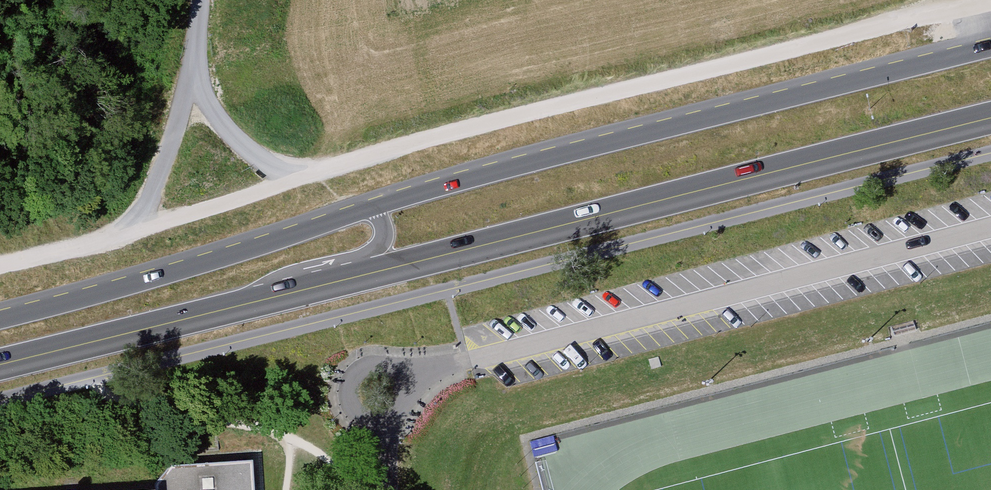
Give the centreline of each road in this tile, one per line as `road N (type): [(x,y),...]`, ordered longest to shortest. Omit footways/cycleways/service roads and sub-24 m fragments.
road 1 (unclassified): [(990,1),(385,149),(0,267)]
road 2 (primary): [(338,284),(990,118)]
road 3 (primary): [(990,45),(377,205)]
road 4 (primary): [(377,205),(222,261),(0,320)]
road 5 (primary): [(0,365),(338,284)]

